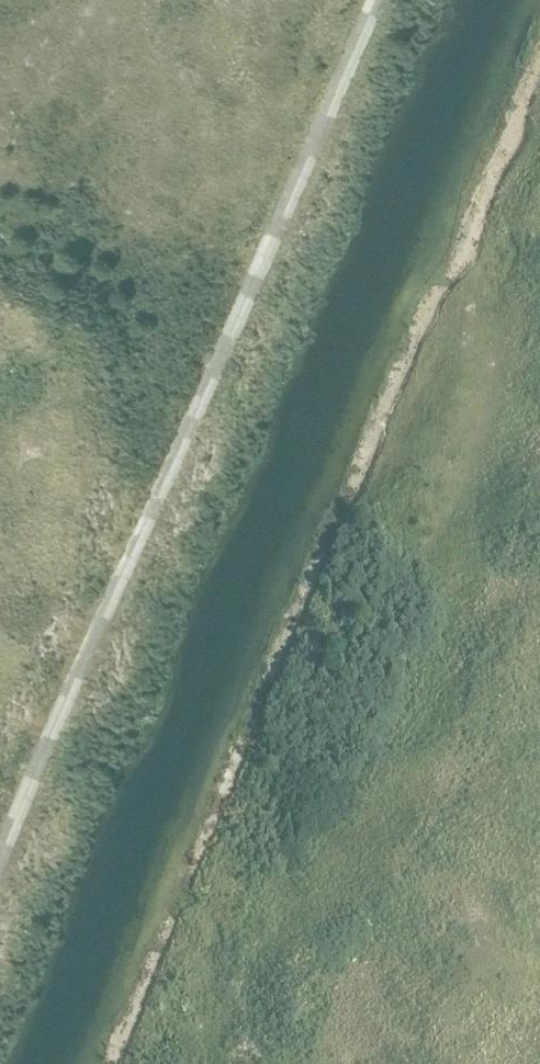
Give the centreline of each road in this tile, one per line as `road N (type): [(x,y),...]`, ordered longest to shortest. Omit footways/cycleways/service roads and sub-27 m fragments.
road 1 (track): [(0,862),(376,0)]

